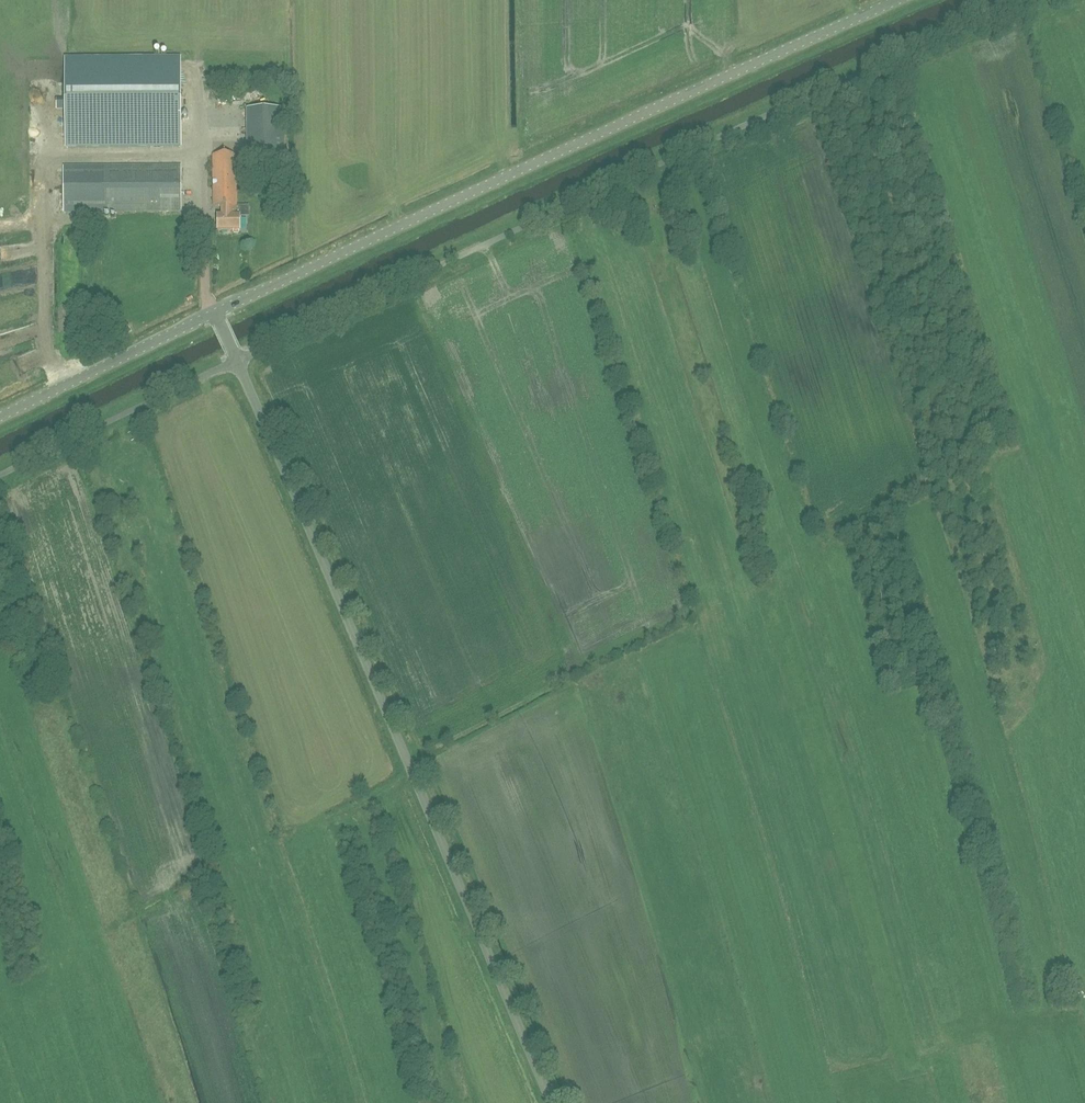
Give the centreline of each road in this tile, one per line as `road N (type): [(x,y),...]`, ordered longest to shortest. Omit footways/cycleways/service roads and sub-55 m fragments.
road 1 (unclassified): [(236,360),(1030,0)]
road 2 (unclassified): [(553,1102),(236,360)]
road 3 (unclassified): [(214,314),(899,0)]
road 4 (unclassified): [(0,474),(236,360)]
road 5 (unclassified): [(0,418),(214,314)]

